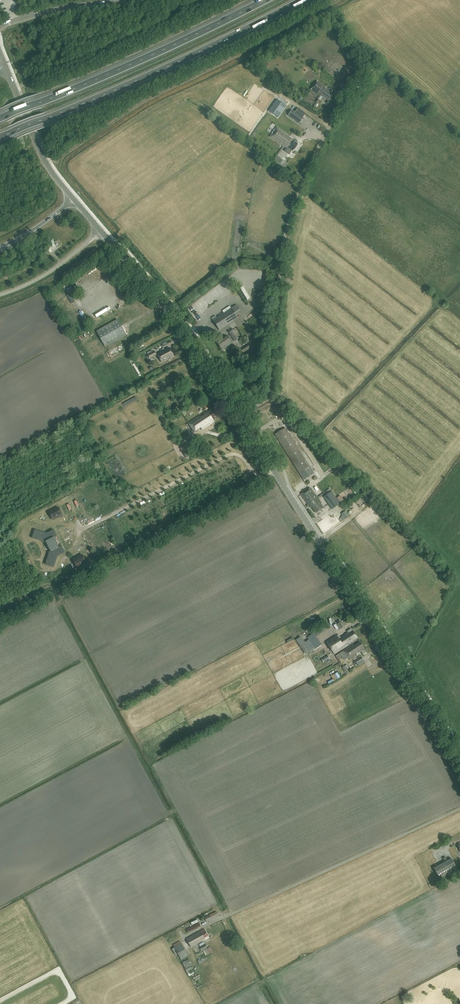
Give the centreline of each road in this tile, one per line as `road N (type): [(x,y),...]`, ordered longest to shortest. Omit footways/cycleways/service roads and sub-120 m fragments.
road 1 (secondary): [(459,759),(194,344),(100,231)]
road 2 (track): [(240,415),(272,391),(281,254),(303,179),(376,66)]
road 3 (motorway): [(0,137),(301,0)]
road 4 (motorway): [(264,0),(0,118)]
road 5 (track): [(73,534),(228,455),(259,476),(275,472)]
road 6 (secondary): [(74,199),(45,161),(6,67)]
road 7 (tertiary): [(0,26),(130,0)]
road 8 (unclassified): [(0,295),(45,274),(100,231)]

